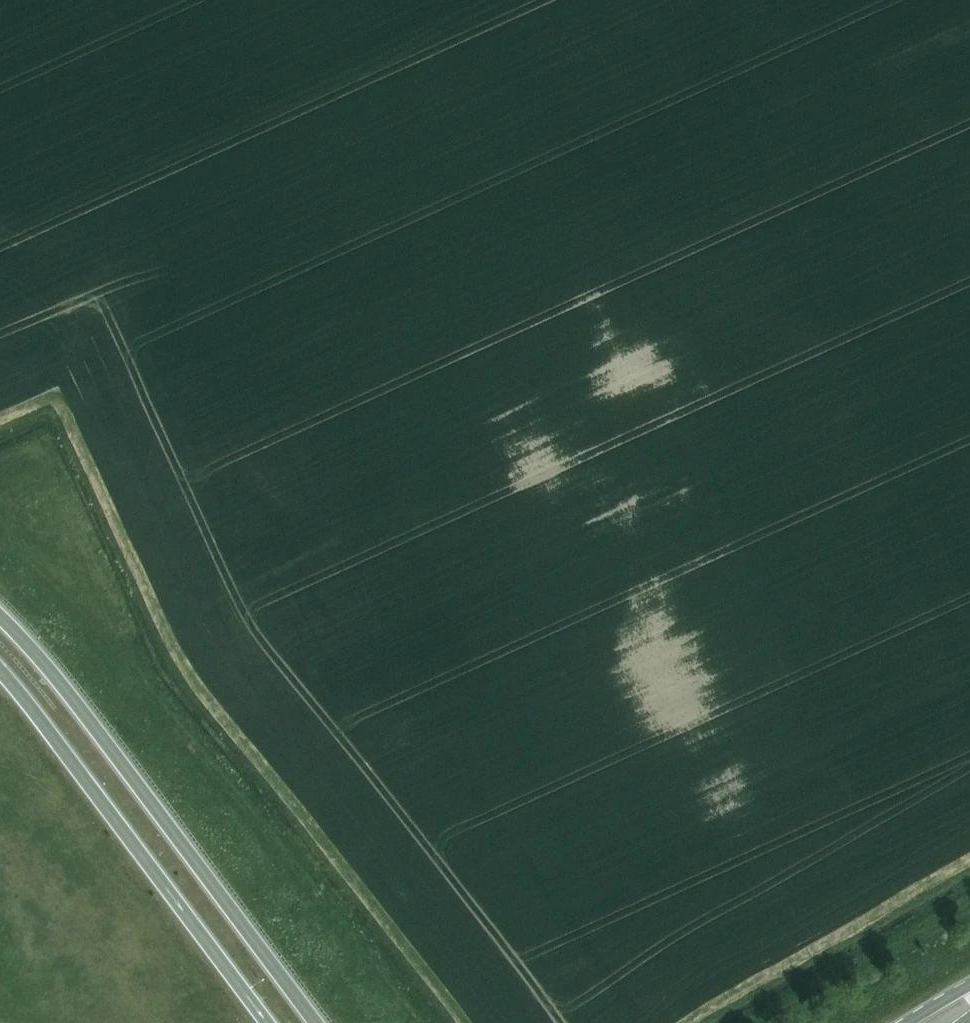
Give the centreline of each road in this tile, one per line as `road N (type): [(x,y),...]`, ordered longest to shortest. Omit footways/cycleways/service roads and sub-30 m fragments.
road 1 (motorway): [(318,1022),(85,714),(0,616)]
road 2 (motorway): [(0,669),(270,1022)]

